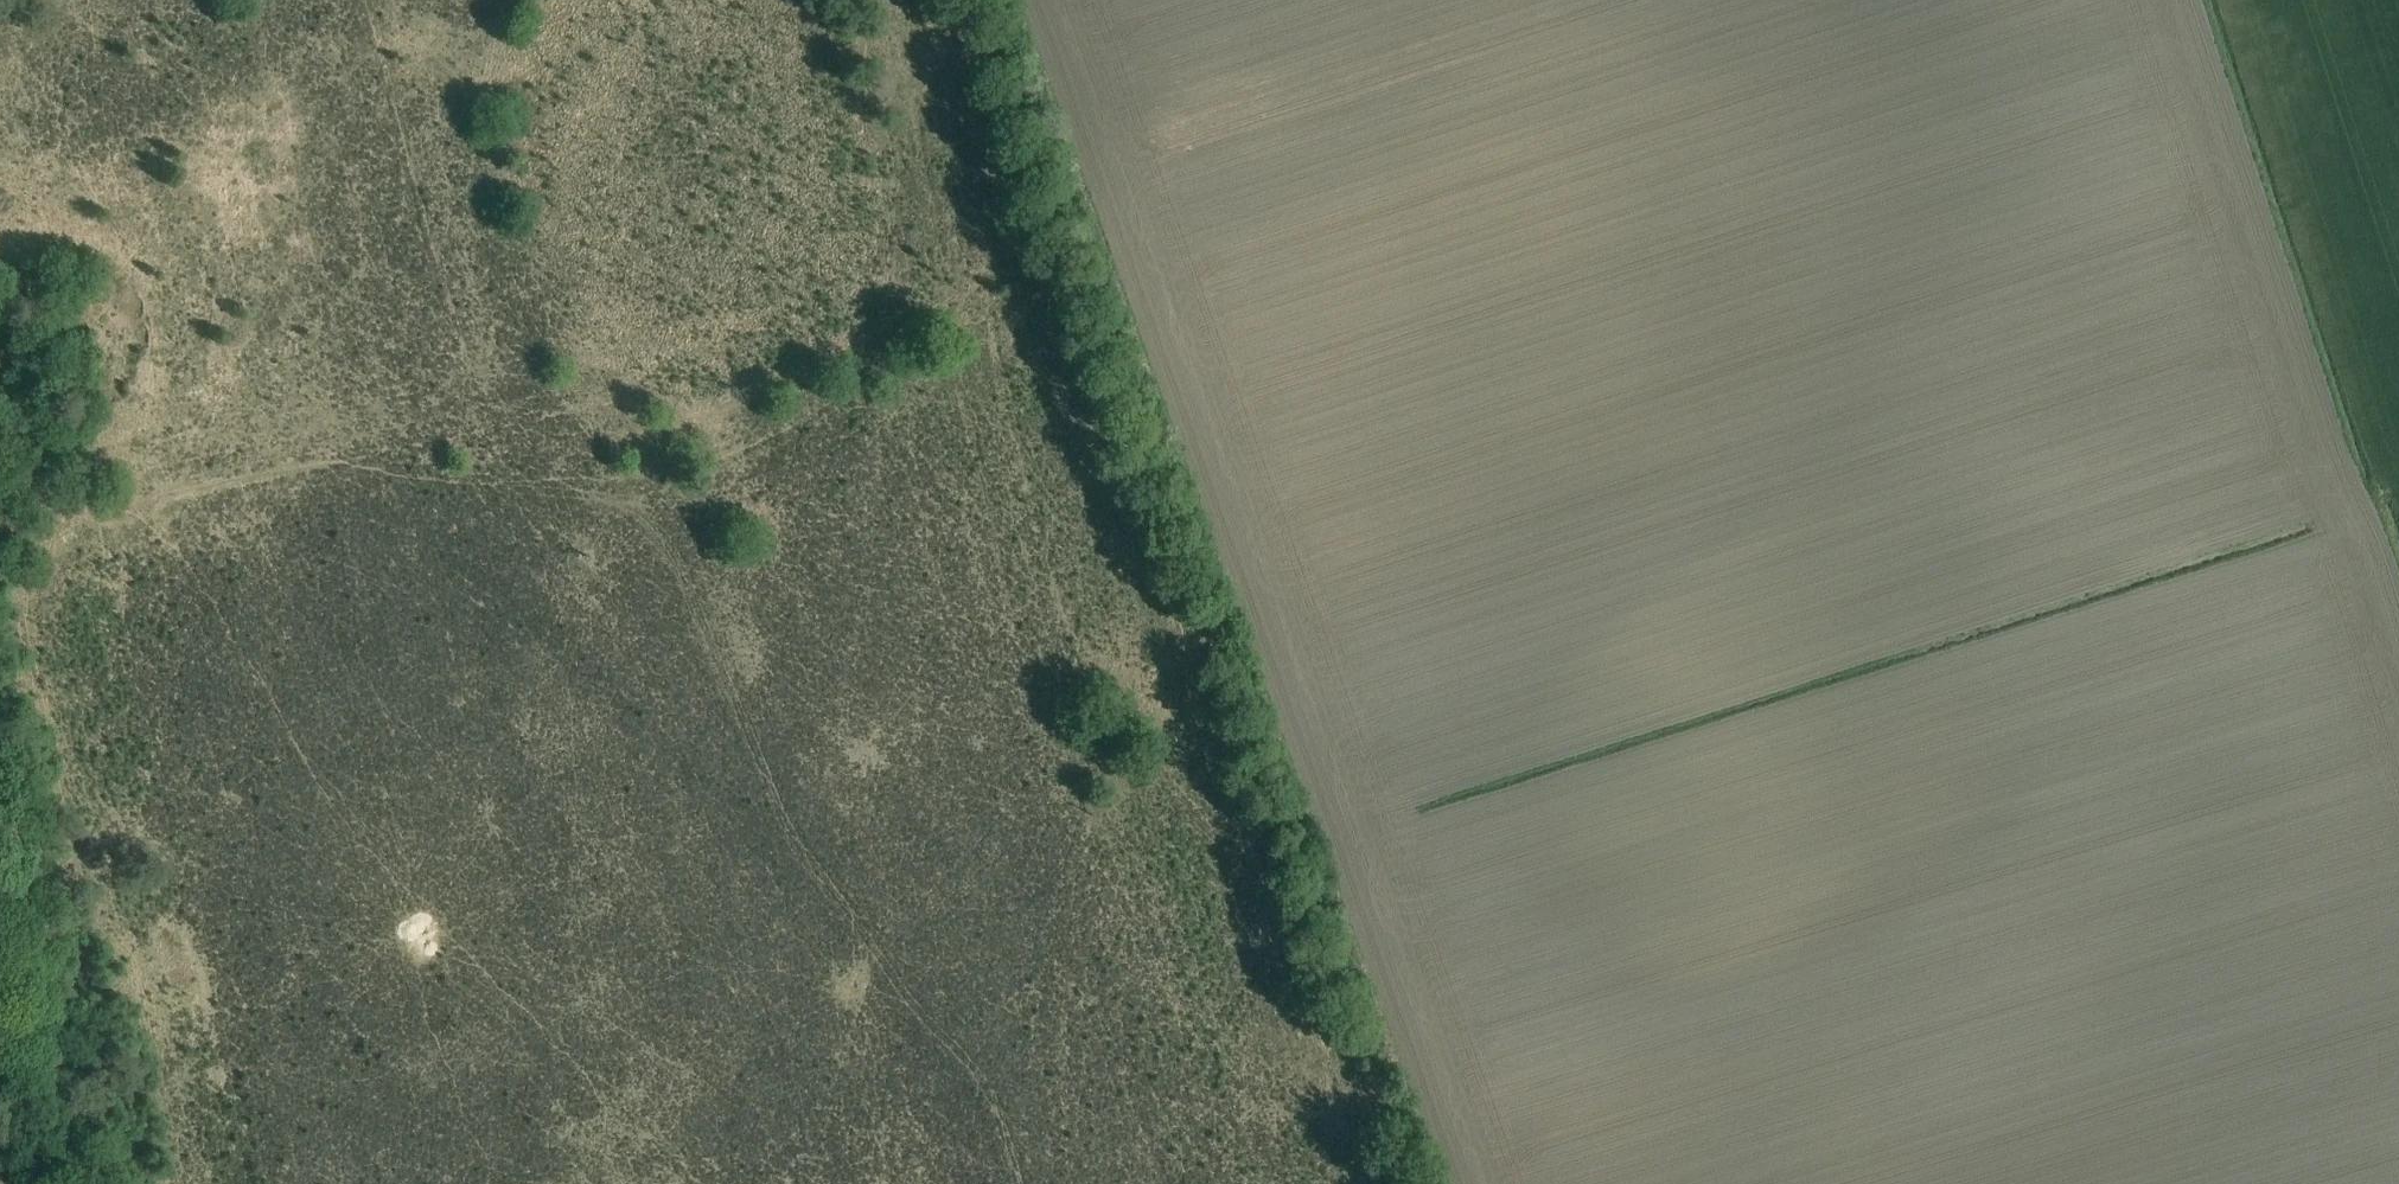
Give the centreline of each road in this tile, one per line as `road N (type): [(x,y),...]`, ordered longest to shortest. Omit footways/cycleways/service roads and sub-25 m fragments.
road 1 (track): [(0,795),(79,1183)]

